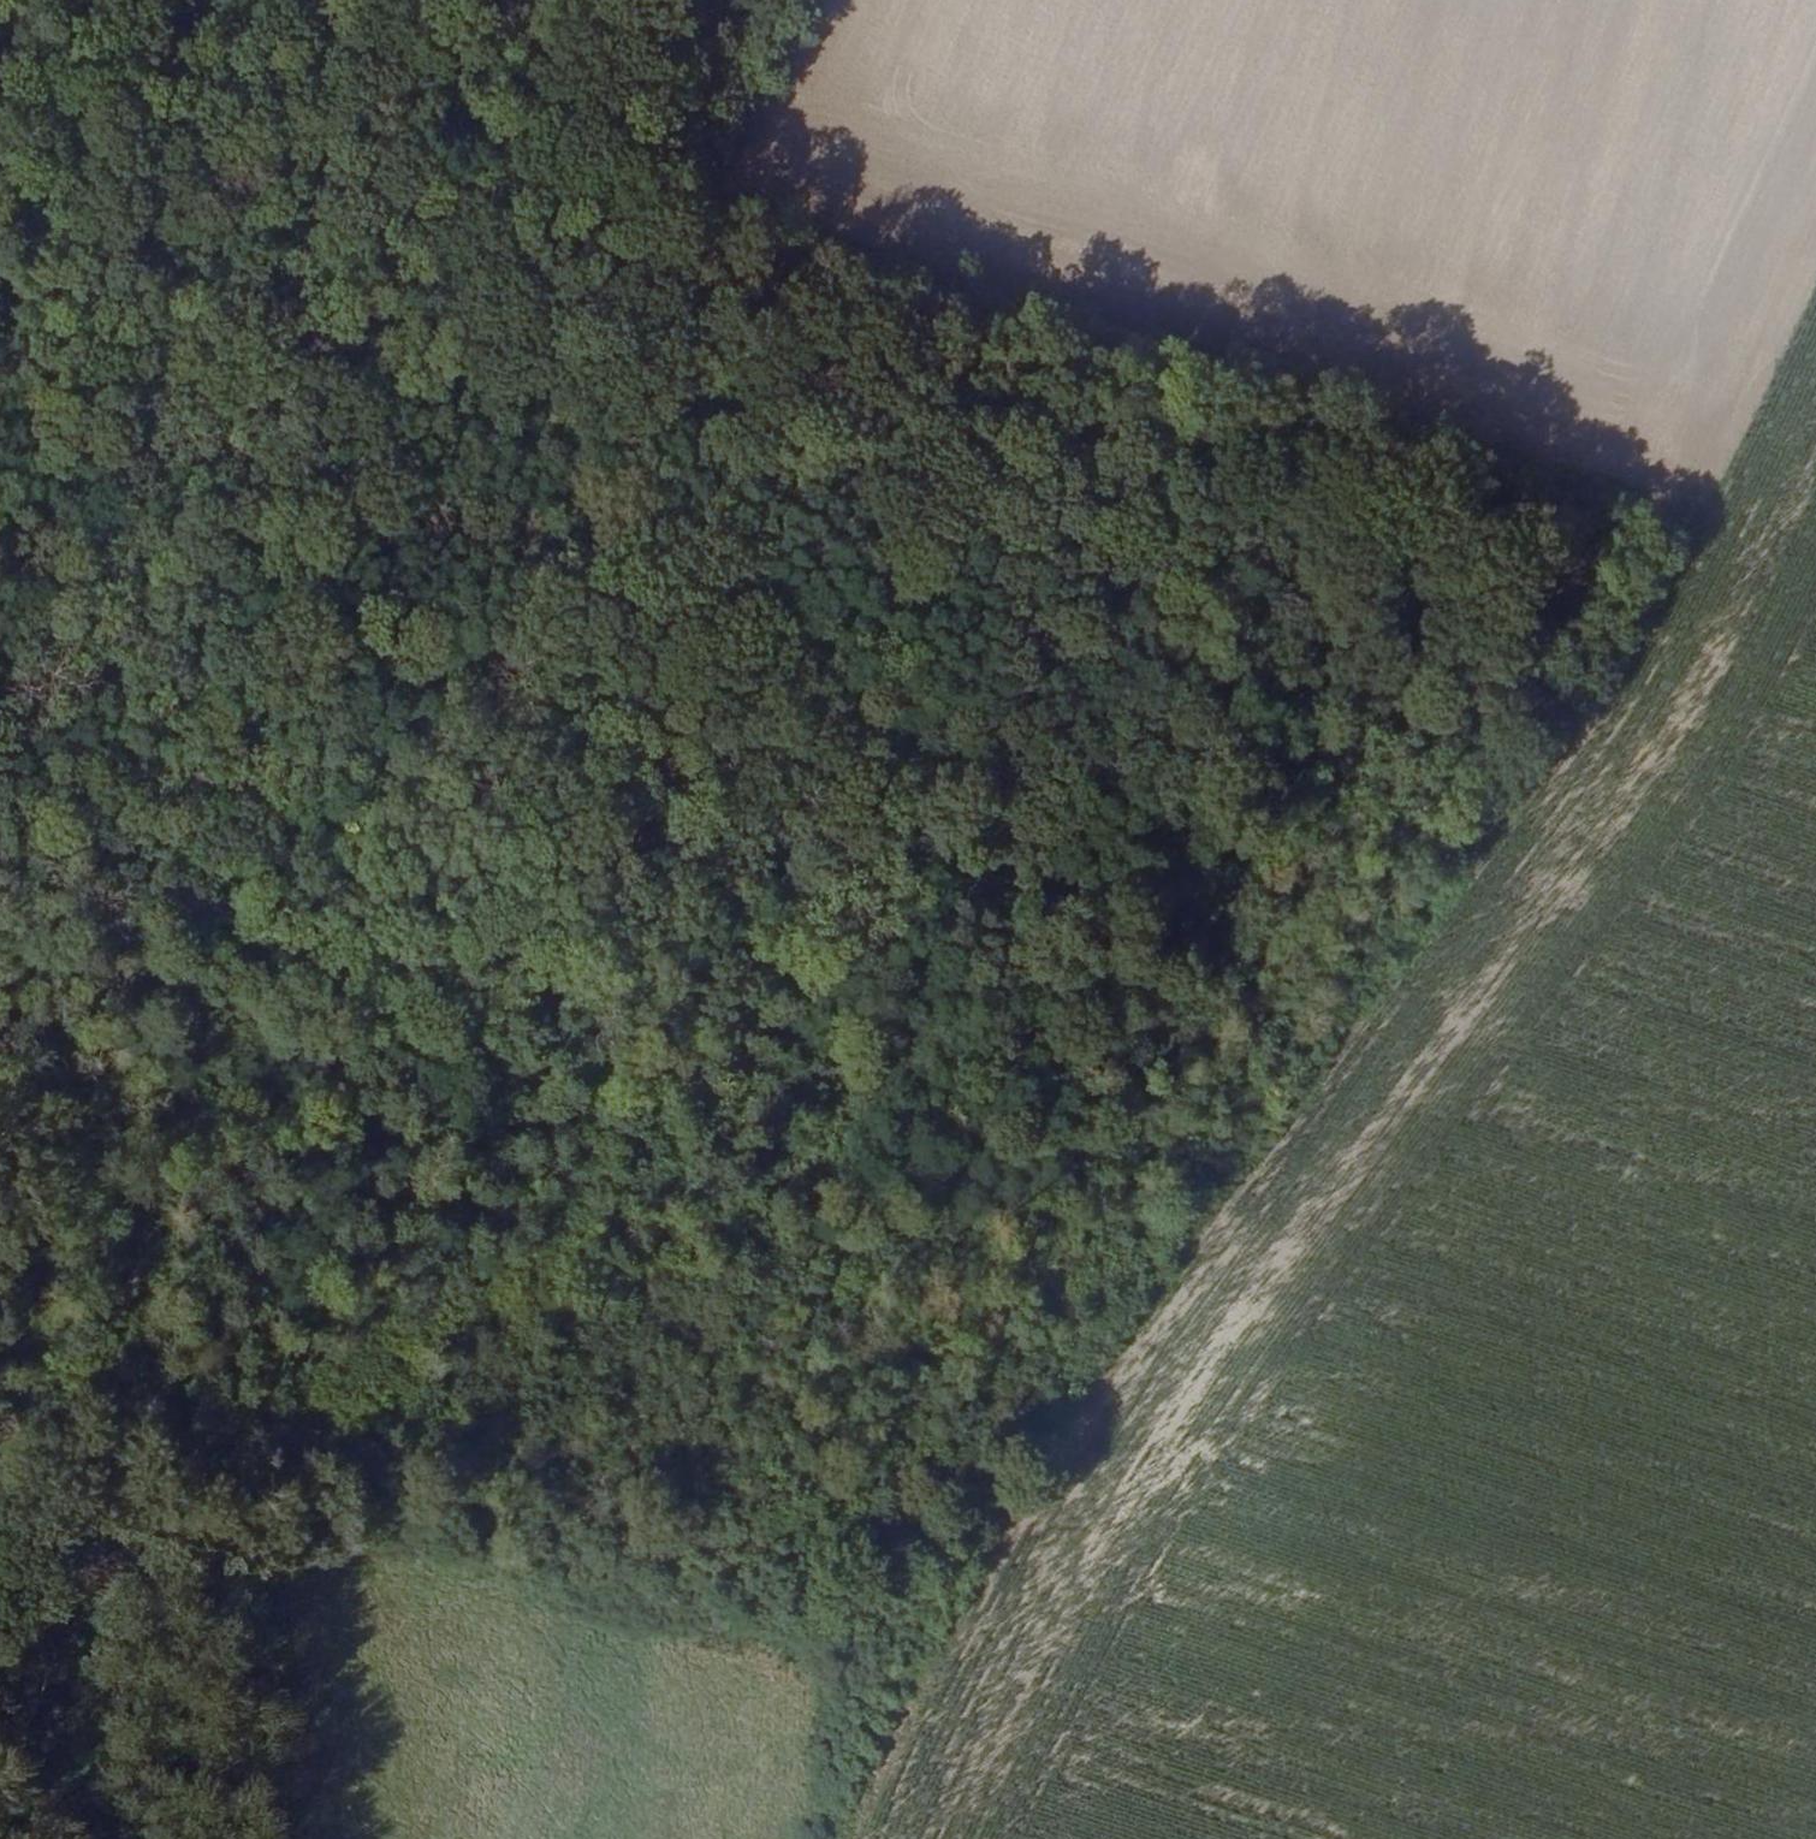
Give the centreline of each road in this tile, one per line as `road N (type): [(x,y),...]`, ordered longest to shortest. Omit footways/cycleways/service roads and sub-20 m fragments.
road 1 (track): [(0,1015),(29,1055),(79,1175),(8,1838)]

